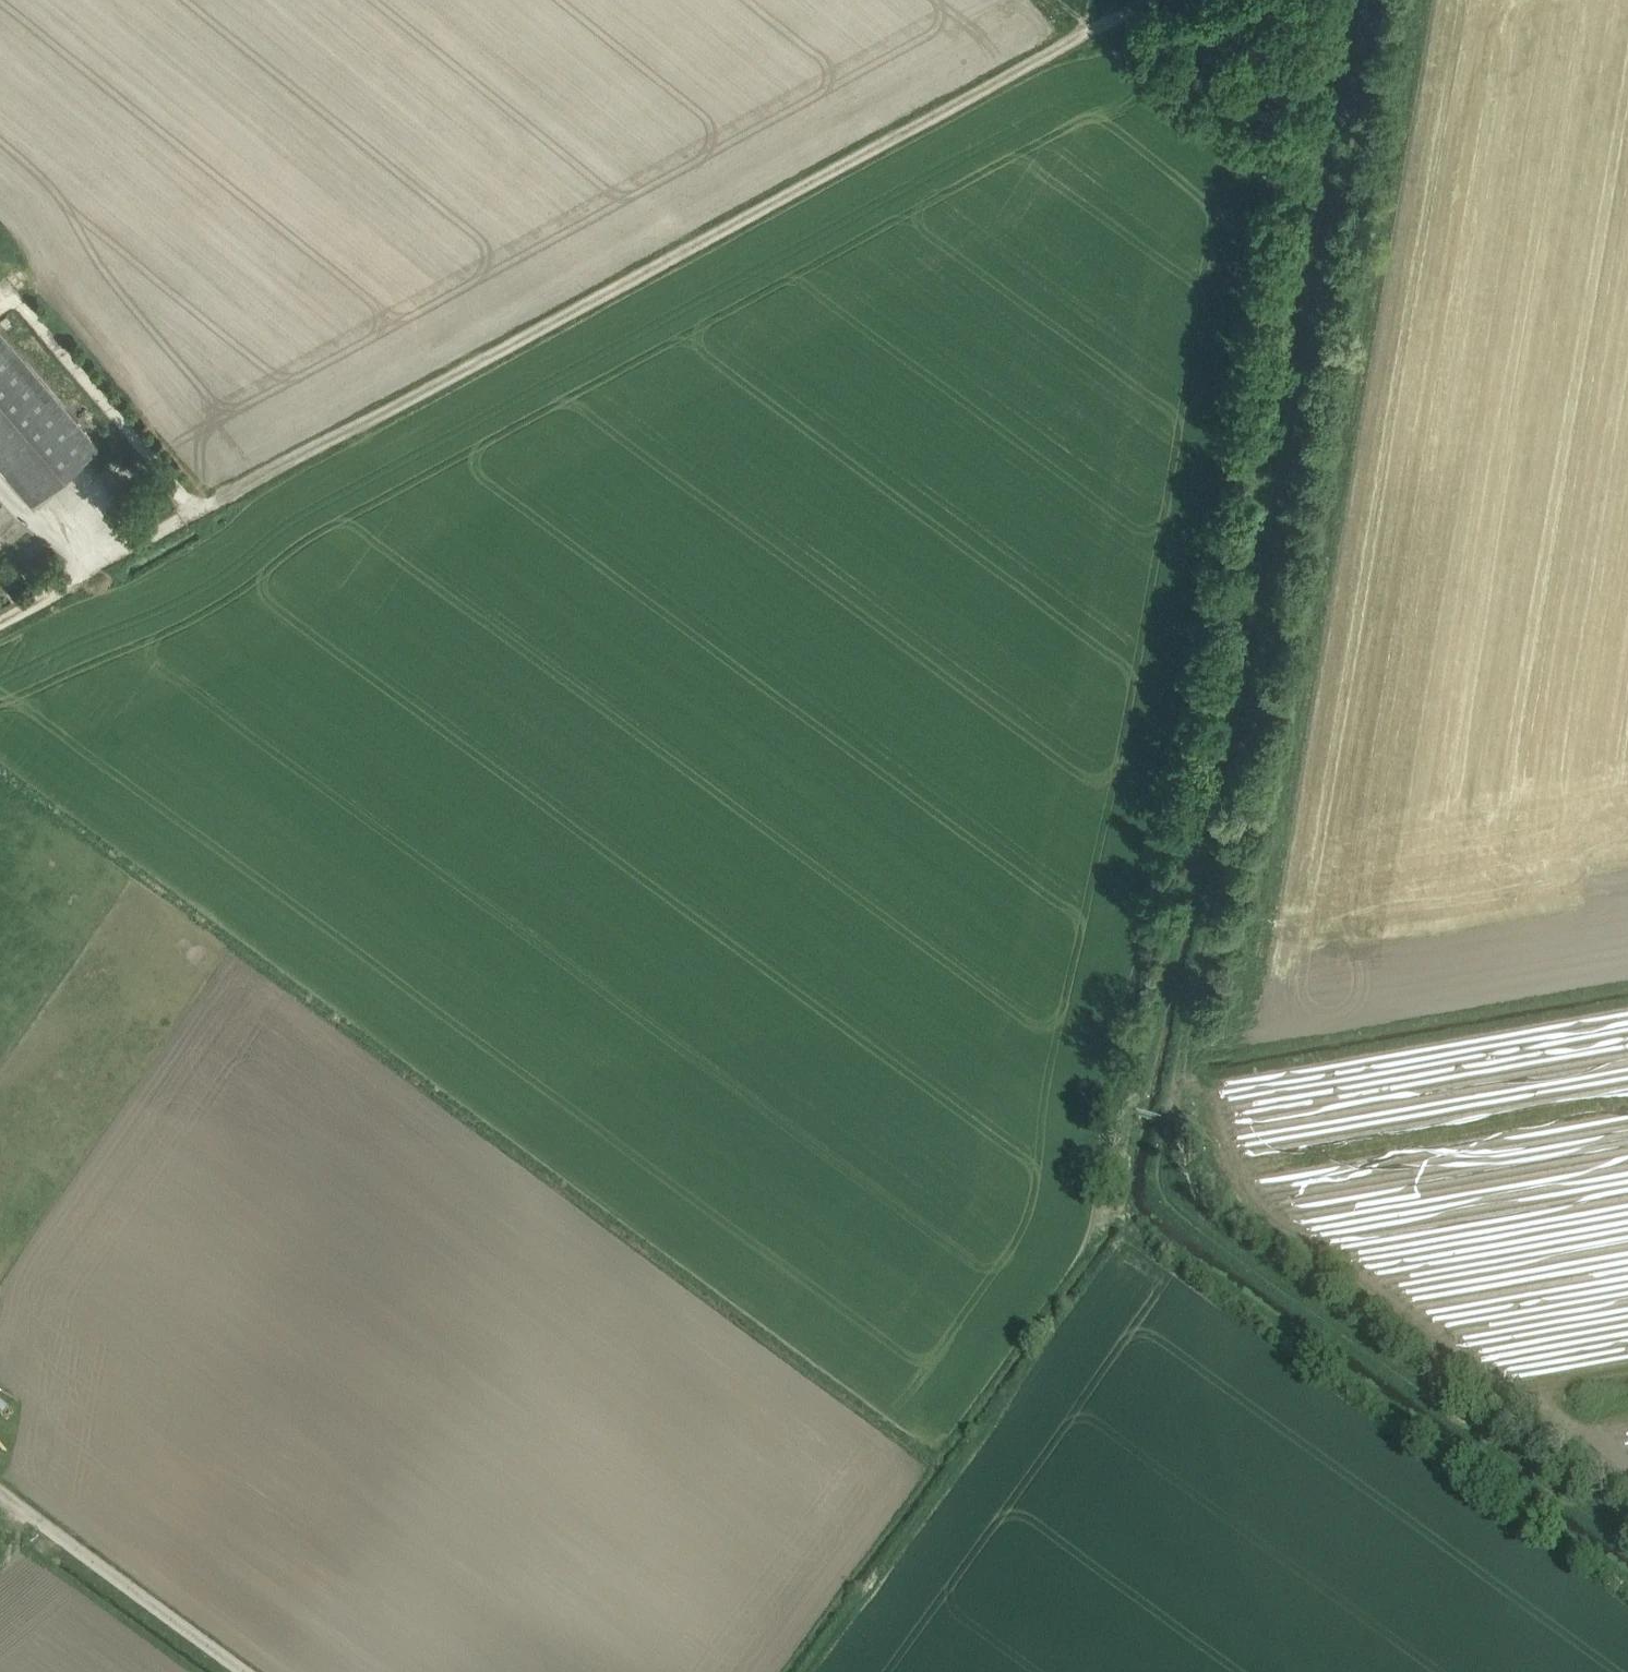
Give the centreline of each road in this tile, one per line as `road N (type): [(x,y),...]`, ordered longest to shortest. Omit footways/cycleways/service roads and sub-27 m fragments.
road 1 (track): [(1627,1533),(1167,1198),(1161,1160),(1377,0)]
road 2 (track): [(243,1671),(0,1491)]

